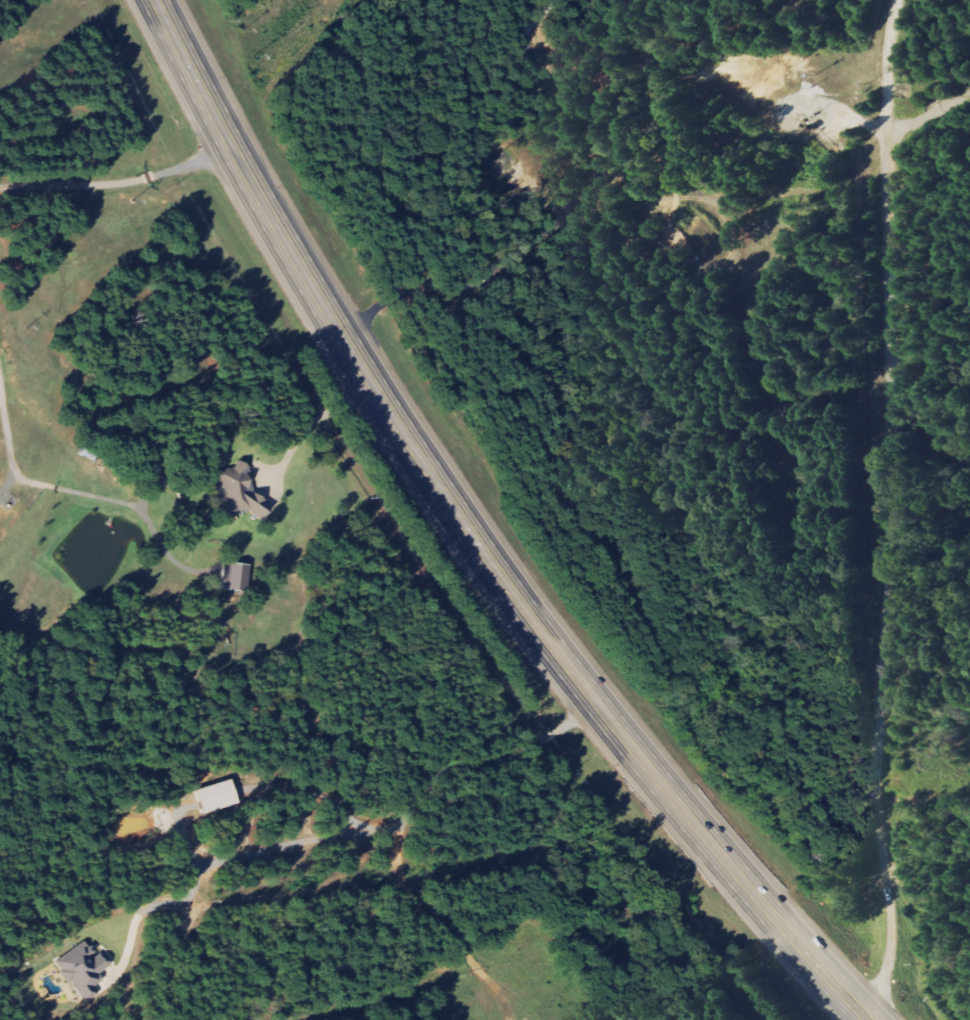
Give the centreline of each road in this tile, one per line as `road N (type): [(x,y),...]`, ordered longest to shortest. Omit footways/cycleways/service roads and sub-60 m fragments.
road 1 (trunk): [(868,1019),(605,714),(482,546),(298,263),(156,0)]

